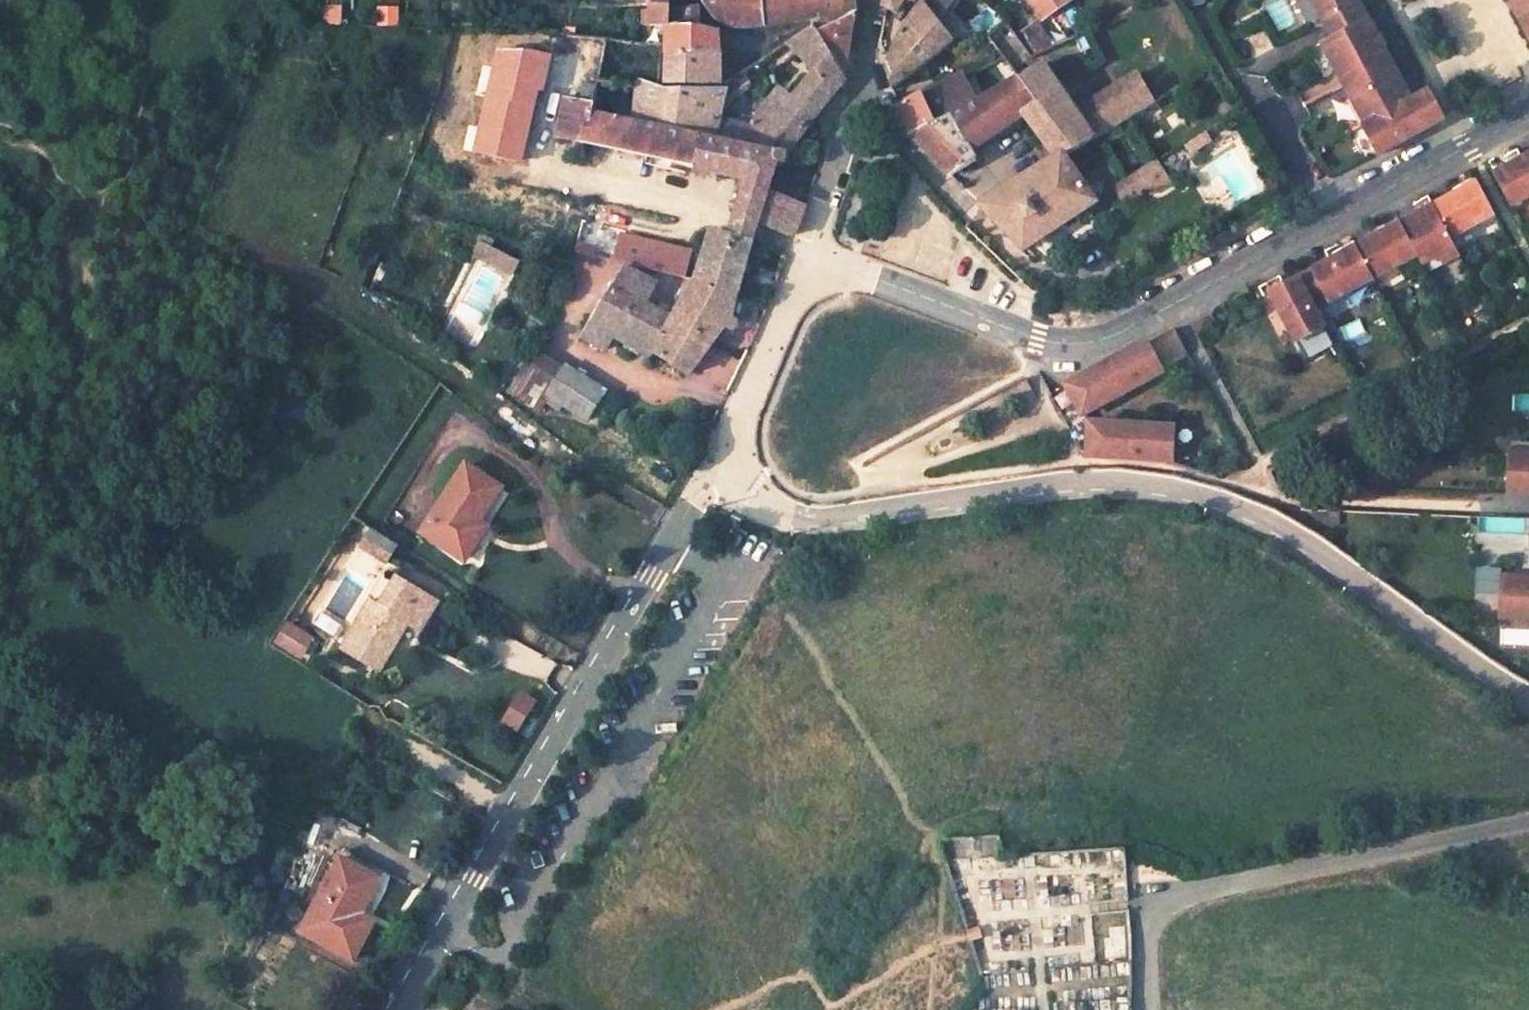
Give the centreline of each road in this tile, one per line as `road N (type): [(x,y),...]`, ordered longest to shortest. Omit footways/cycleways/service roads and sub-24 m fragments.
road 1 (secondary): [(1528,707),(1283,537),(1204,498),(1092,486),(809,522),(750,494),(723,448)]
road 2 (residential): [(807,254),(1027,336),(1071,344),(1103,340),(1528,112)]
road 3 (unclassified): [(397,1009),(706,491),(723,448)]
road 4 (residential): [(1147,1009),(1149,906),(1528,827)]
road 5 (secondary): [(723,448),(807,254)]
road 6 (secondary): [(807,254),(854,104)]
road 7 (residential): [(962,206),(873,108),(854,104)]
road 8 (residential): [(733,52),(766,48),(845,0)]

